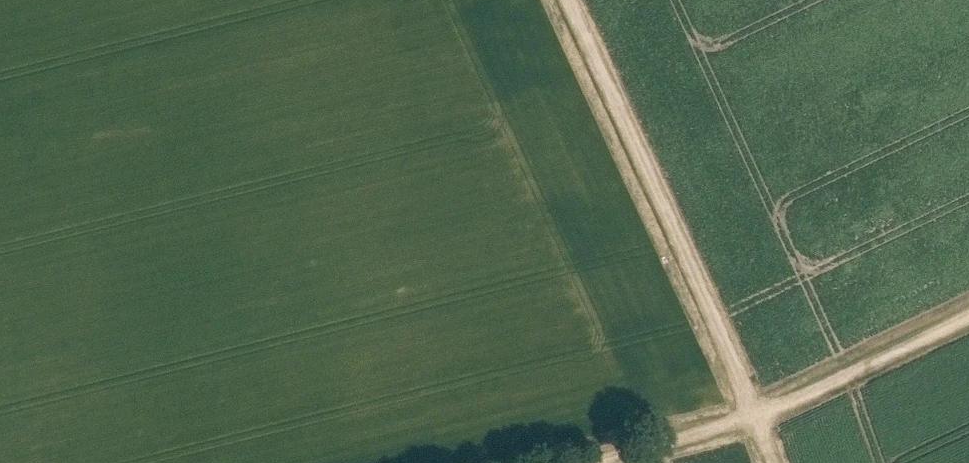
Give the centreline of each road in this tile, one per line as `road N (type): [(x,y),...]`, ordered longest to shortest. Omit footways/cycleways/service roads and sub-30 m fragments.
road 1 (track): [(565,0),(757,420)]
road 2 (track): [(757,420),(968,317)]
road 3 (track): [(578,462),(757,420)]

